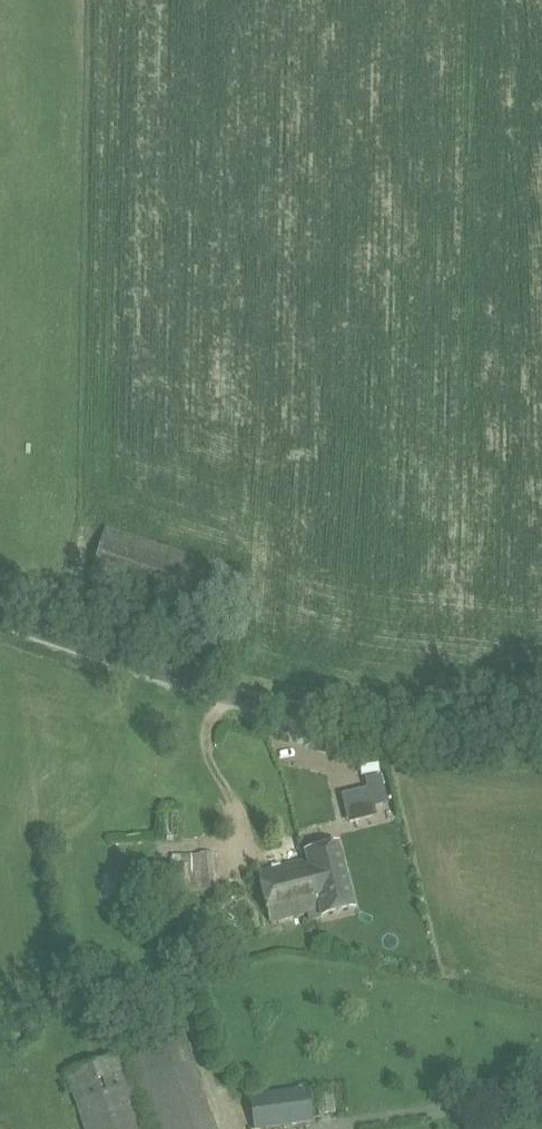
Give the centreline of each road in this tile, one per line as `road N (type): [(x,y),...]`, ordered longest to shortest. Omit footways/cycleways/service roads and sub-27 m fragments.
road 1 (unclassified): [(541,742),(393,729),(300,710),(0,620)]

